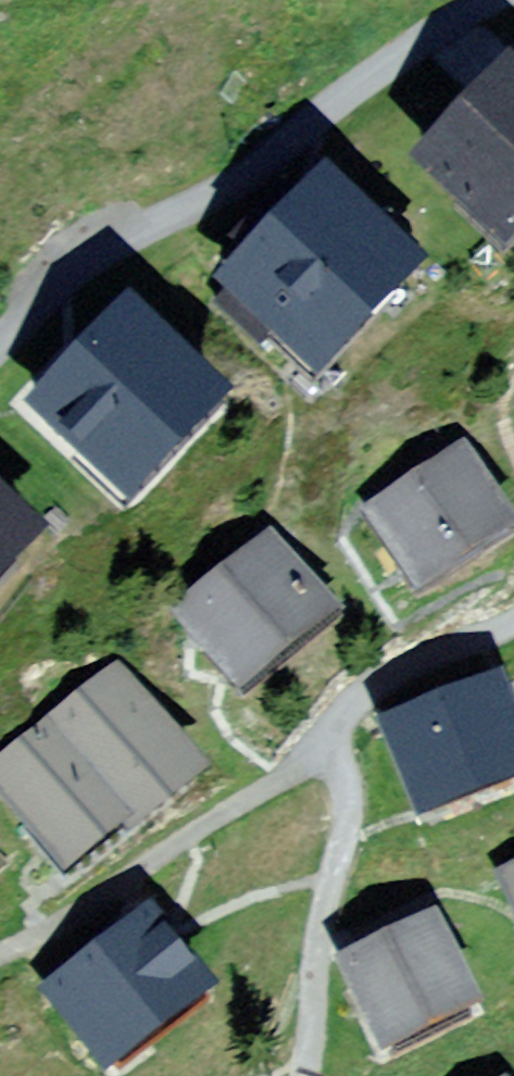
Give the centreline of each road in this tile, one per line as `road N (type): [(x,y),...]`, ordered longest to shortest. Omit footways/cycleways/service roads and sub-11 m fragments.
road 1 (residential): [(485,0),(177,217),(62,279),(0,339)]
road 2 (residential): [(338,727),(293,774),(0,956)]
road 3 (residential): [(338,727),(344,829),(300,1075)]
road 4 (residential): [(513,619),(402,667),(338,727)]

